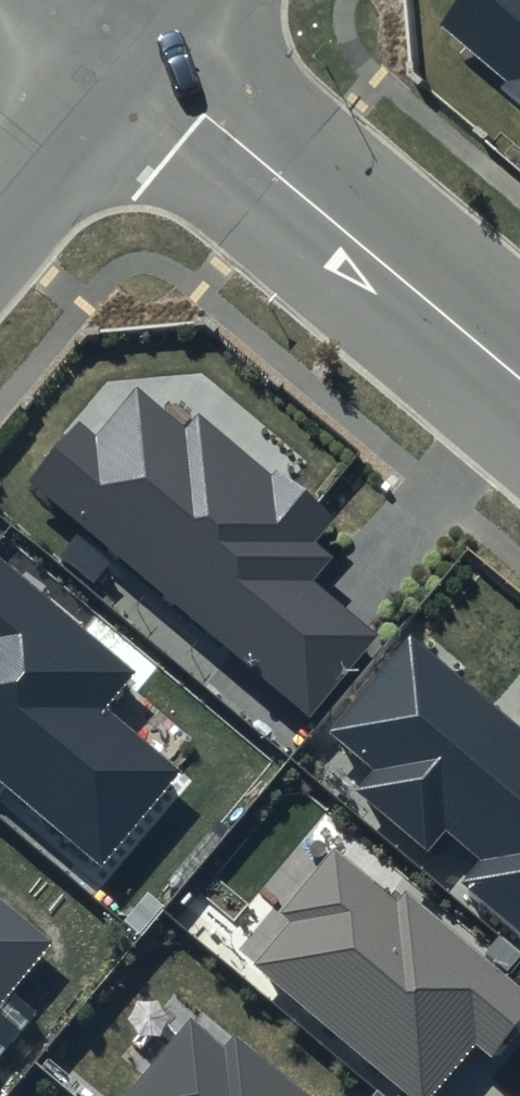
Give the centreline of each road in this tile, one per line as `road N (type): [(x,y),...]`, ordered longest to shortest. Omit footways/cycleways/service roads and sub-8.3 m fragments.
road 1 (residential): [(122,46),(519,383)]
road 2 (unclassified): [(0,193),(122,46)]

